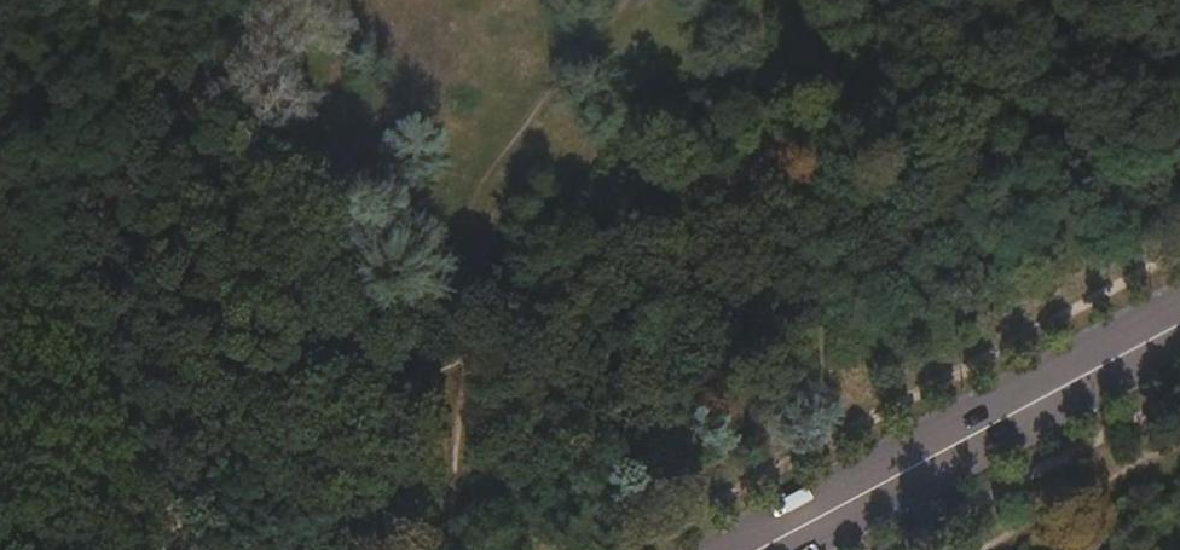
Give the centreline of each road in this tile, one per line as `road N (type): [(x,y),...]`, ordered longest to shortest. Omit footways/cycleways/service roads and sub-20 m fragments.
road 1 (primary): [(1179,324),(757,549)]
road 2 (track): [(0,184),(184,549)]

